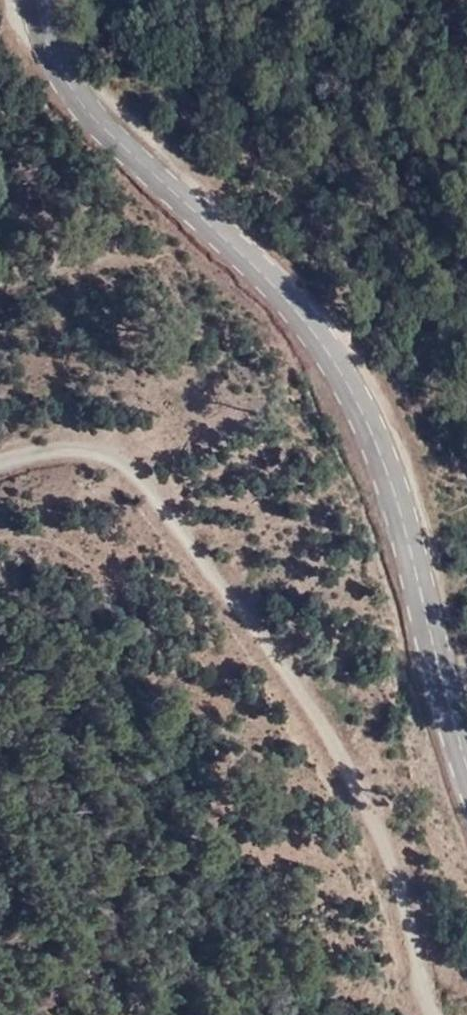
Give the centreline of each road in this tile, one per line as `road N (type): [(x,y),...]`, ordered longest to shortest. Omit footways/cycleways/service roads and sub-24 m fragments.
road 1 (tertiary): [(466,767),(392,488),(362,416),(317,343),(107,118),(67,62),(45,0)]
road 2 (track): [(0,467),(103,452),(139,480),(326,722),(370,807),(431,1014)]

